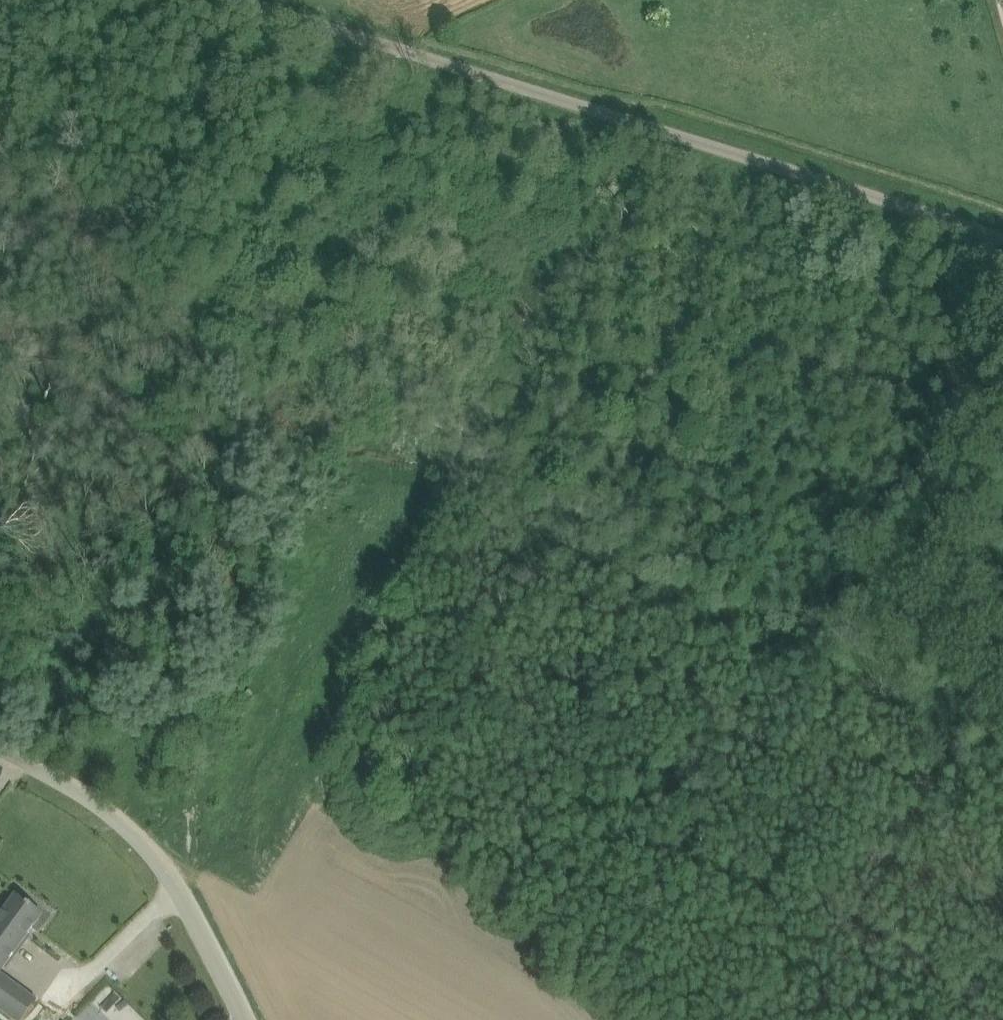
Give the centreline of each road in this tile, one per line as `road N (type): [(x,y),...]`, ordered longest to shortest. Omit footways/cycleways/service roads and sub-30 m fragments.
road 1 (unclassified): [(1002,239),(231,0)]
road 2 (unclassified): [(246,1019),(169,872),(121,818),(0,748)]

